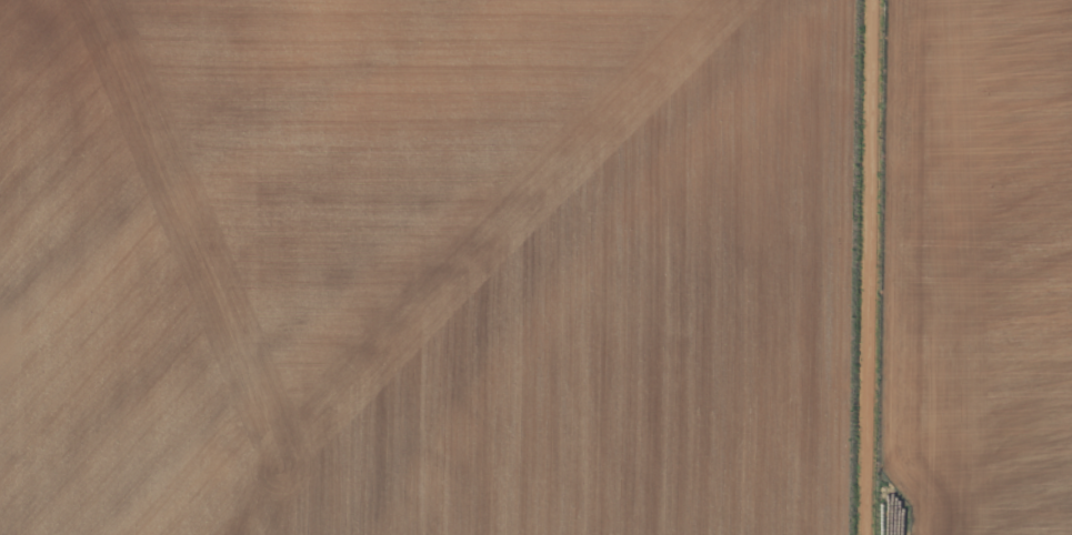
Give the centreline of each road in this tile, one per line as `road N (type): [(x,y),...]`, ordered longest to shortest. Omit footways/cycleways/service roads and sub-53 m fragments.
road 1 (residential): [(872,534),(878,0)]

